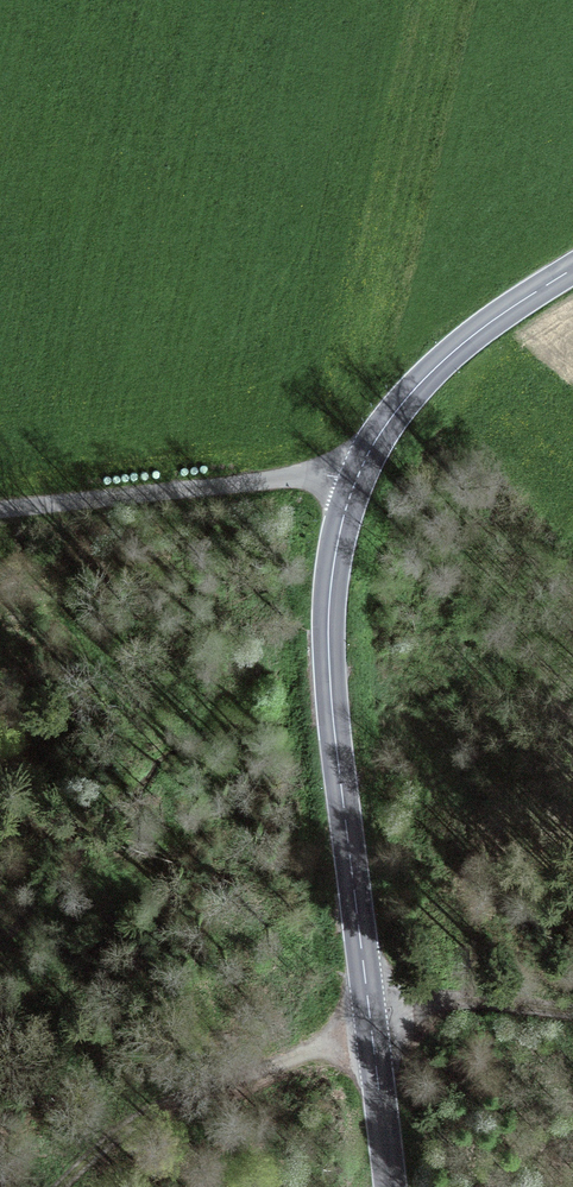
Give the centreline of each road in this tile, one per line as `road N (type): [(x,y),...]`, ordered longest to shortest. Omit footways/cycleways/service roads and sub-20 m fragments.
road 1 (tertiary): [(572,270),(472,336),(423,380),(359,470),(333,556),(331,692),(390,1186)]
road 2 (track): [(0,511),(359,470)]
road 3 (track): [(372,1035),(180,1095),(110,1137),(57,1186)]
road 4 (track): [(572,1008),(468,998),(368,1001)]

